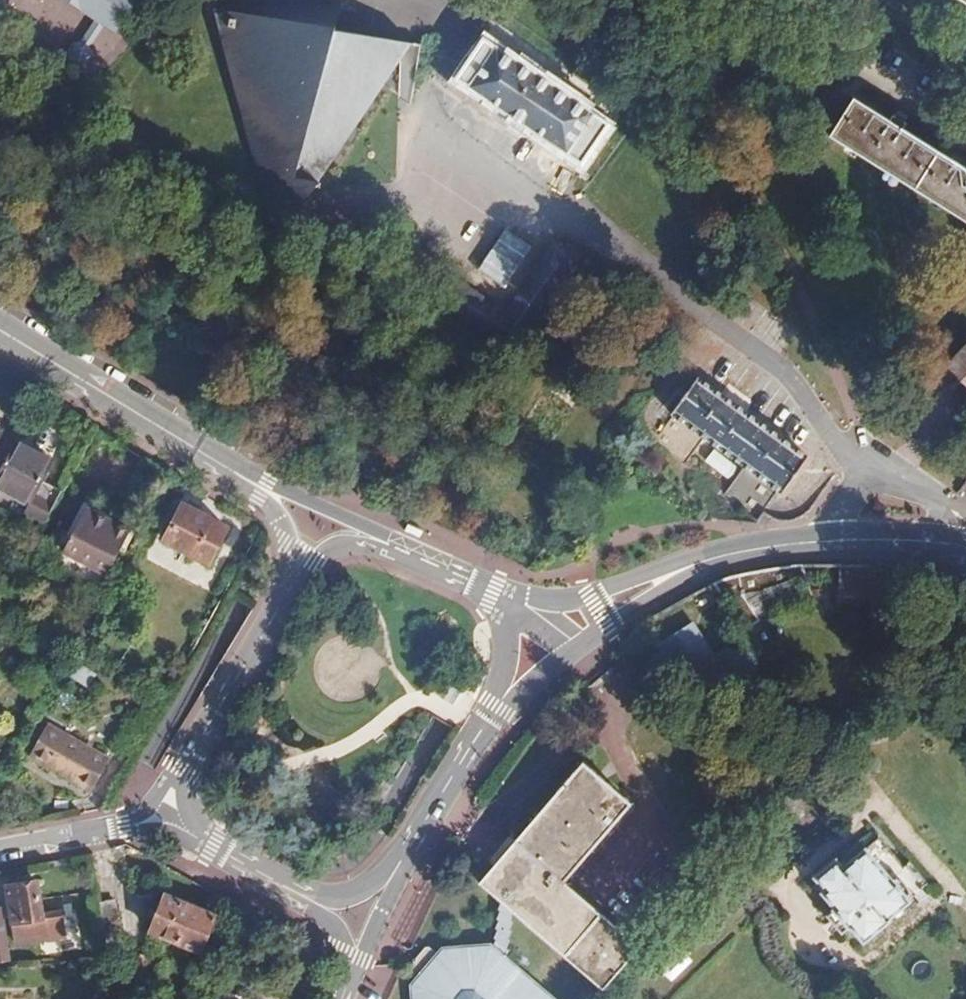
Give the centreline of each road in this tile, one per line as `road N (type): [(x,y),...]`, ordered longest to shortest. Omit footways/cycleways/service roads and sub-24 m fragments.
road 1 (residential): [(438,111),(787,376),(864,475)]
road 2 (tertiary): [(264,491),(0,331)]
road 3 (tertiary): [(478,734),(571,652),(702,562)]
road 4 (tertiary): [(702,562),(591,599),(503,598)]
road 5 (tertiary): [(291,578),(197,740)]
road 6 (residential): [(197,740),(122,821),(54,843)]
road 7 (tertiary): [(387,880),(478,734)]
road 8 (residential): [(54,843),(126,835),(200,847)]
road 9 (tertiary): [(820,545),(965,550)]
road 10 (tertiary): [(478,734),(504,677),(503,598)]
road 11 (tertiary): [(503,598),(380,543)]
road 12 (tertiary): [(380,543),(264,491)]
road 13 (residential): [(285,889),(337,944),(341,991)]
road 14 (residential): [(341,991),(387,880)]

